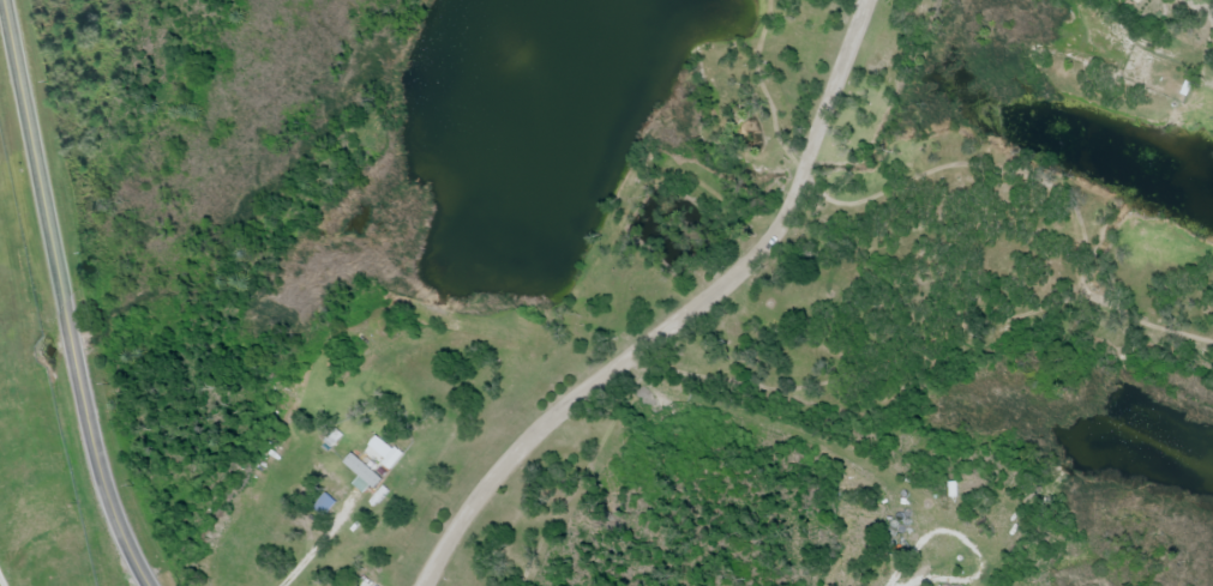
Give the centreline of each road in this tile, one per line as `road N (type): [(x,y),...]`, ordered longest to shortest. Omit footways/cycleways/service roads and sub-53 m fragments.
road 1 (tertiary): [(148,585),(96,465),(0,0)]
road 2 (track): [(613,370),(777,424),(870,467),(981,555),(1003,585)]

